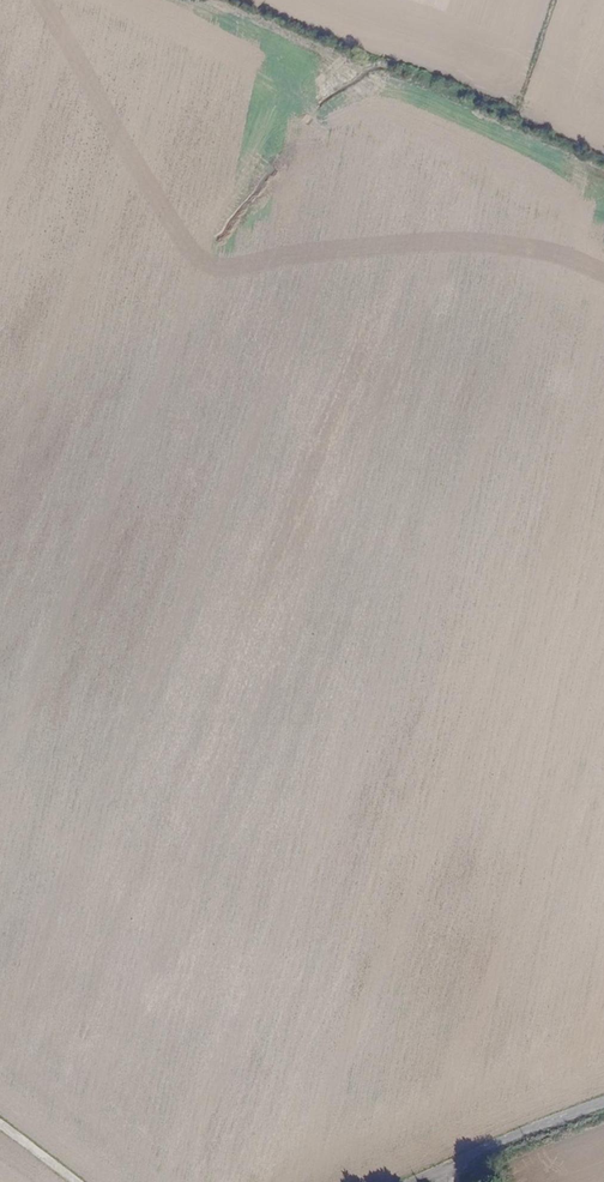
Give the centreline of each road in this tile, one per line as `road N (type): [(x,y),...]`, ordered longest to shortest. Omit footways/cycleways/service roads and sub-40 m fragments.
road 1 (residential): [(603,1109),(415,1181)]

